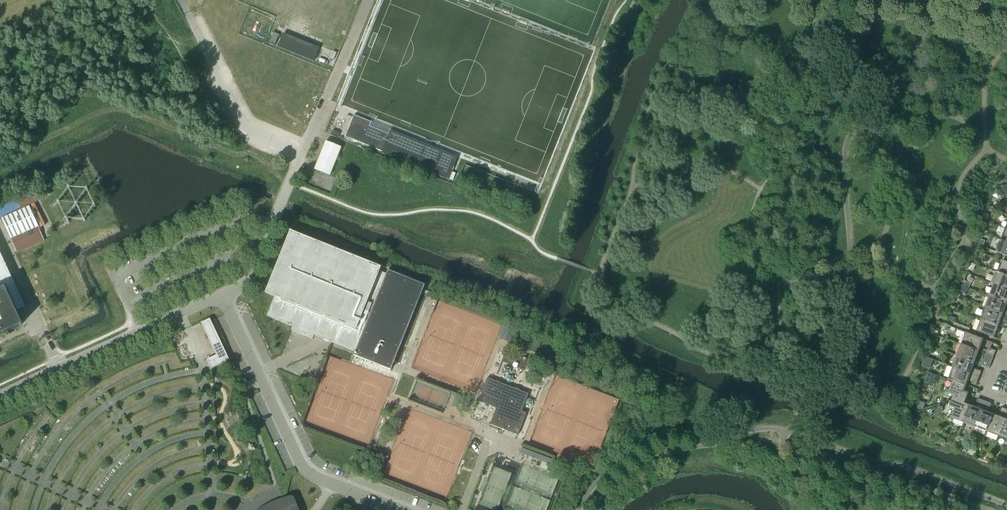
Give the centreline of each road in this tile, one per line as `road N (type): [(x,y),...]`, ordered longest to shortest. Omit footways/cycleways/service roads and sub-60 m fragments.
road 1 (unclassified): [(0,396),(224,293),(305,473),(394,509)]

